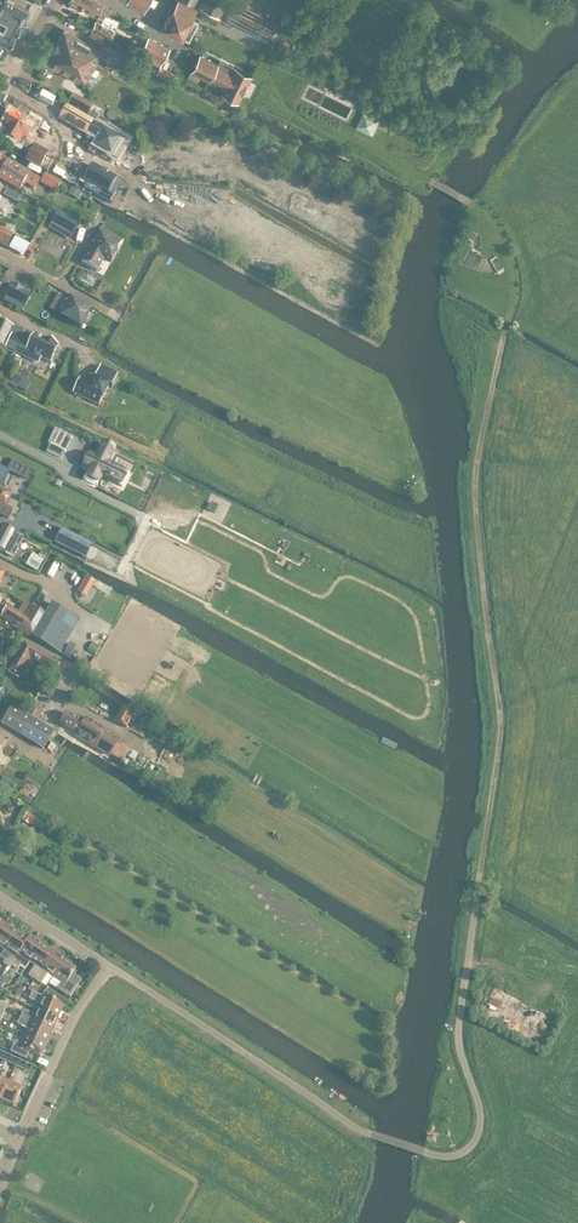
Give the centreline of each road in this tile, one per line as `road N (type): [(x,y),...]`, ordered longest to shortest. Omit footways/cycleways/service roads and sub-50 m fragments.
road 1 (track): [(479,871),(501,715),(475,478),(515,270),(482,210),(420,175)]
road 2 (residential): [(436,1153),(368,1133),(107,963)]
road 3 (residential): [(436,1153),(460,1153),(480,1125),(458,1032),(479,871)]
road 4 (track): [(254,44),(255,59),(292,111),(420,175)]
road 5 (residential): [(107,963),(19,1137)]
road 6 (residential): [(0,894),(107,963)]

